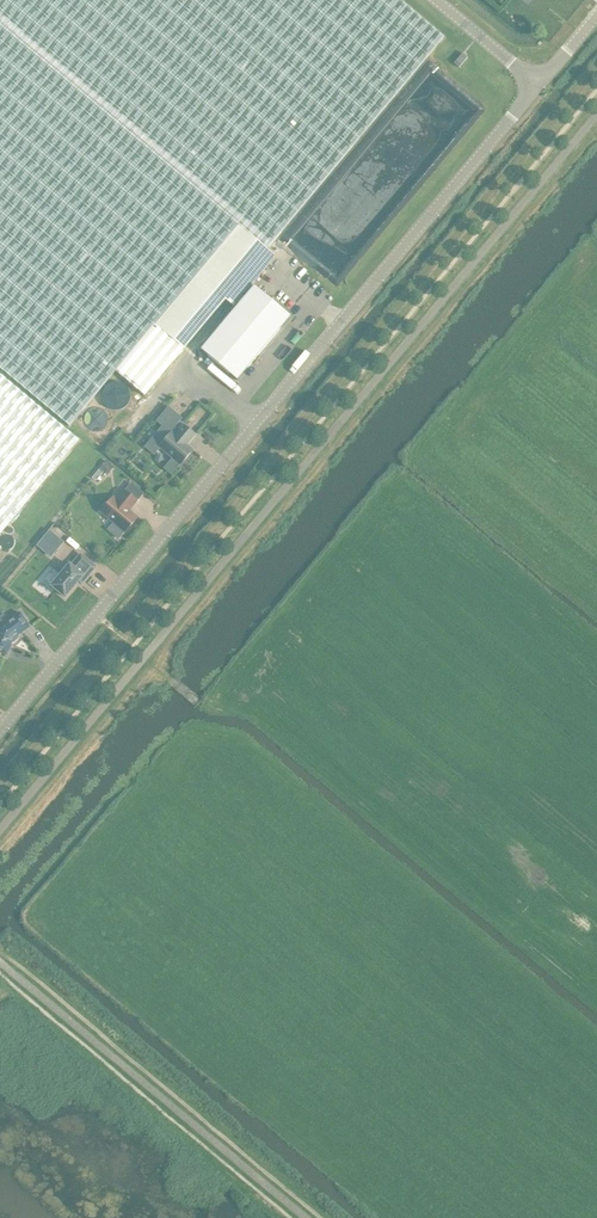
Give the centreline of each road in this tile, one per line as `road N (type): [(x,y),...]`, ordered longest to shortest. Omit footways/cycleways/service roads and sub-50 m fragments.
road 1 (unclassified): [(0,728),(538,85)]
road 2 (unclassified): [(538,85),(436,0)]

